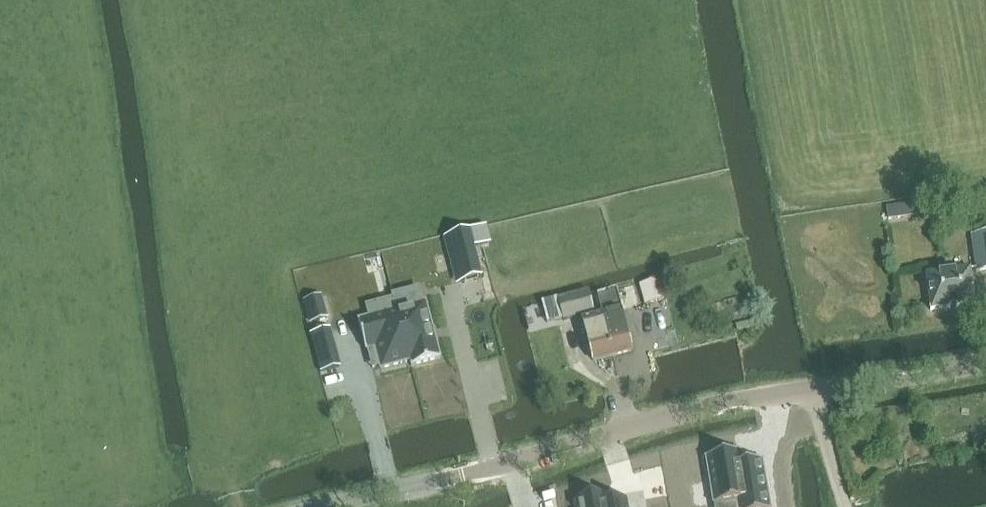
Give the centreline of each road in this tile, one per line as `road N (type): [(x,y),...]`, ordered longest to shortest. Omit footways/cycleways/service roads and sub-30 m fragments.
road 1 (tertiary): [(330,506),(700,408),(985,364)]
road 2 (track): [(847,506),(807,390)]

